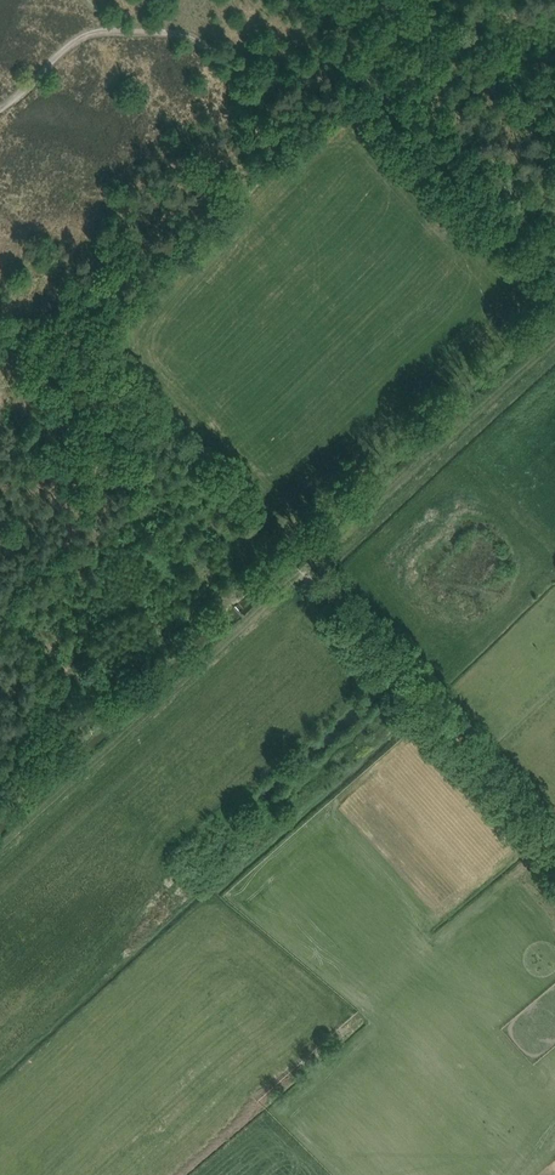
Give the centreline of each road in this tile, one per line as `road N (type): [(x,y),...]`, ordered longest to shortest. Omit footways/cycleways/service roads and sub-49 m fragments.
road 1 (track): [(0,839),(300,572)]
road 2 (track): [(554,857),(300,572)]
road 3 (track): [(315,84),(341,68),(431,55),(477,0)]

